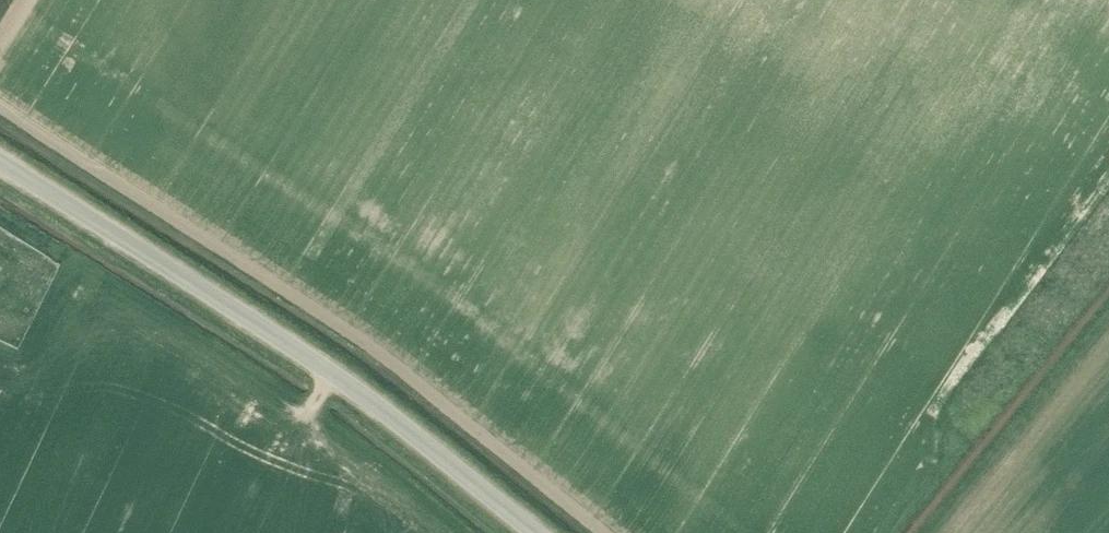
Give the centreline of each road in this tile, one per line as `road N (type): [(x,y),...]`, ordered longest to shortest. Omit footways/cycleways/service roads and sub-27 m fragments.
road 1 (unclassified): [(536,532),(337,377),(0,161)]

